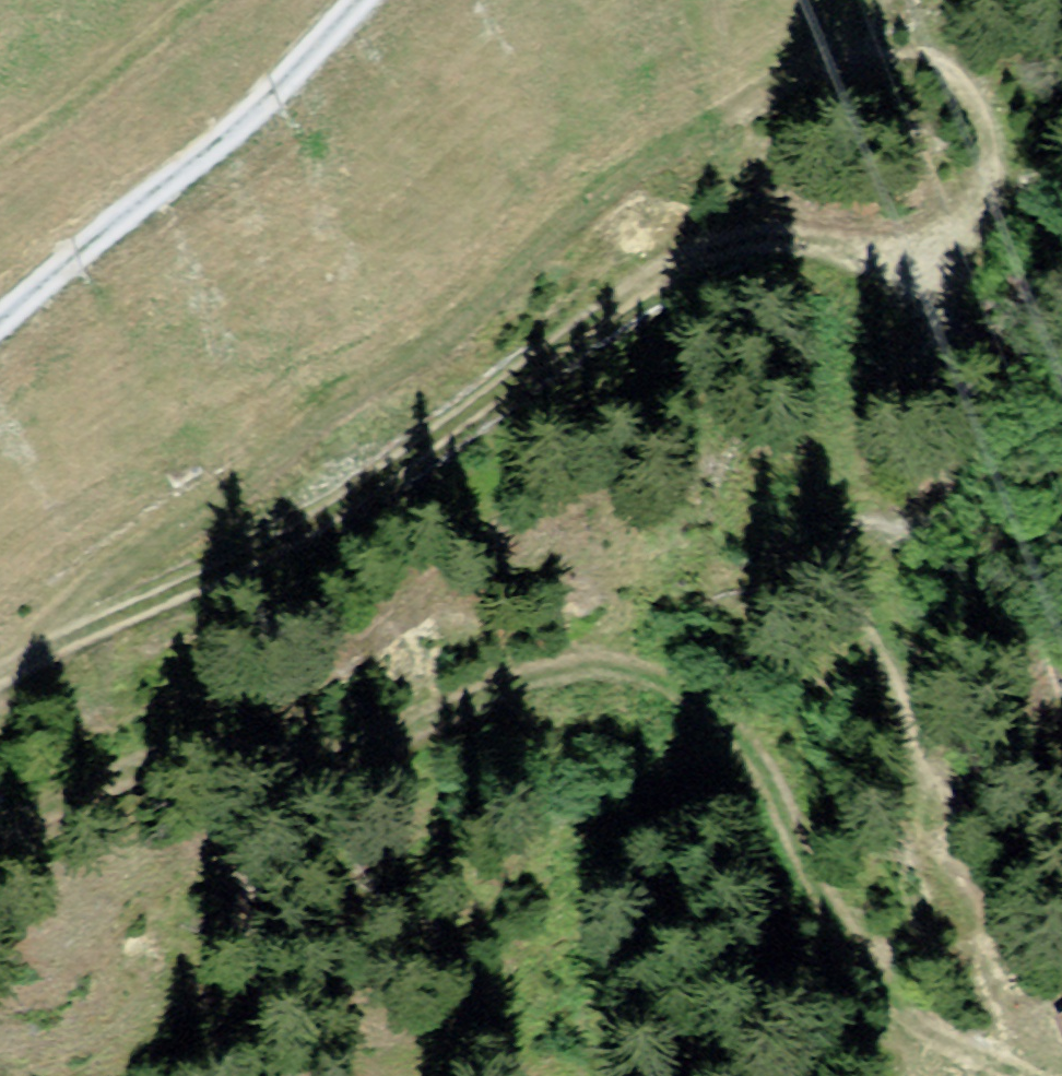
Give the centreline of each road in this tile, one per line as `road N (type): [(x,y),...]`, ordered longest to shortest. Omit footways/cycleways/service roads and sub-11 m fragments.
road 1 (track): [(0,814),(81,798),(227,739),(343,754),(576,662),(667,678),(746,745),(867,972),(953,1047),(1015,1075)]
road 2 (track): [(912,275),(791,232),(691,253),(308,529),(87,627),(0,678)]
road 3 (track): [(912,275),(1017,395),(865,541),(962,929)]
road 4 (track): [(0,326),(210,149),(351,0)]
road 5 (track): [(962,929),(1024,1075)]

